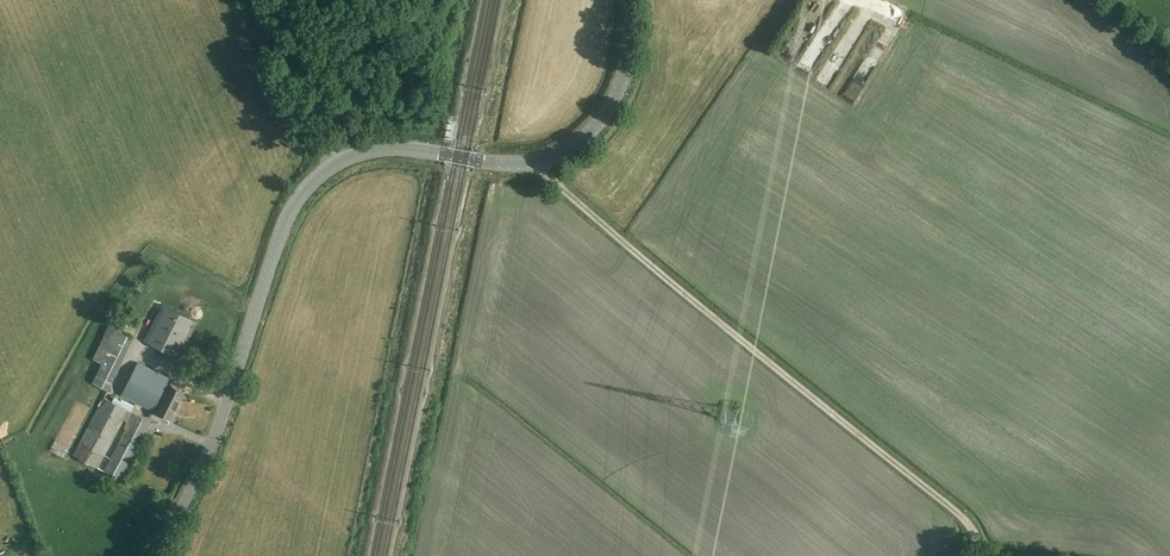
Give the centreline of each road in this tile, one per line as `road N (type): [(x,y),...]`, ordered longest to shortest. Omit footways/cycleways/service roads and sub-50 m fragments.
road 1 (track): [(542,157),(552,179),(974,529),(976,555)]
road 2 (tertiary): [(156,555),(214,431),(275,246),(307,187),(338,159),(375,149),(457,155)]
road 3 (tertiary): [(473,158),(549,157),(593,122),(620,71),(626,0)]
road 4 (track): [(338,159),(318,88),(254,21),(244,0)]

